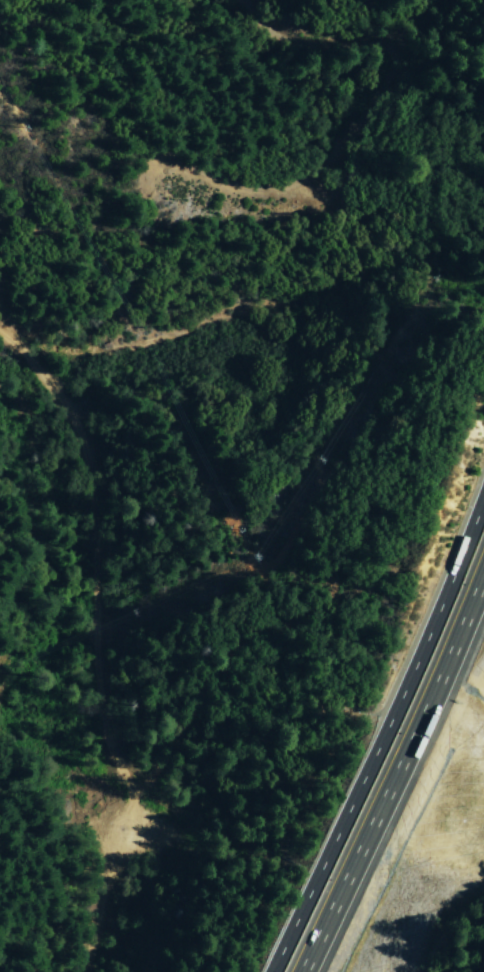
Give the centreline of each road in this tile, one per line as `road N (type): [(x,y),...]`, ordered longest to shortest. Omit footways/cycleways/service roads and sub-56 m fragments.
road 1 (track): [(76,971),(108,868),(87,444),(59,388),(0,337)]
road 2 (motorway): [(483,515),(277,971)]
road 3 (motorway): [(299,971),(483,568)]

